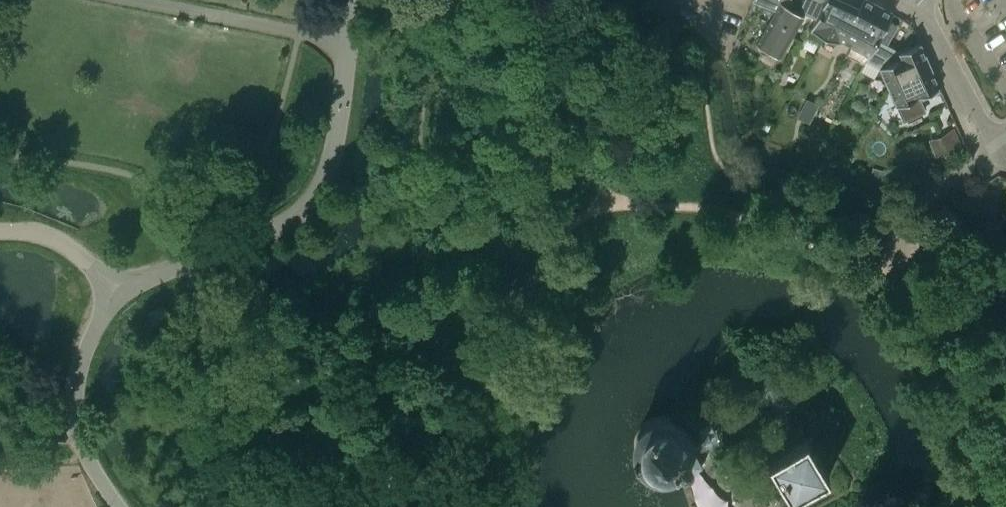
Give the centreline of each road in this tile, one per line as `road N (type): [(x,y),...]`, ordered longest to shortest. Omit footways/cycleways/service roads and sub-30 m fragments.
road 1 (residential): [(354,0),(341,122),(322,188),(291,221),(125,283)]
road 2 (residential): [(125,283),(86,348),(72,406),(94,473),(117,506)]
road 3 (residential): [(996,145),(917,14)]
road 4 (unclassified): [(125,283),(42,233),(0,230)]

